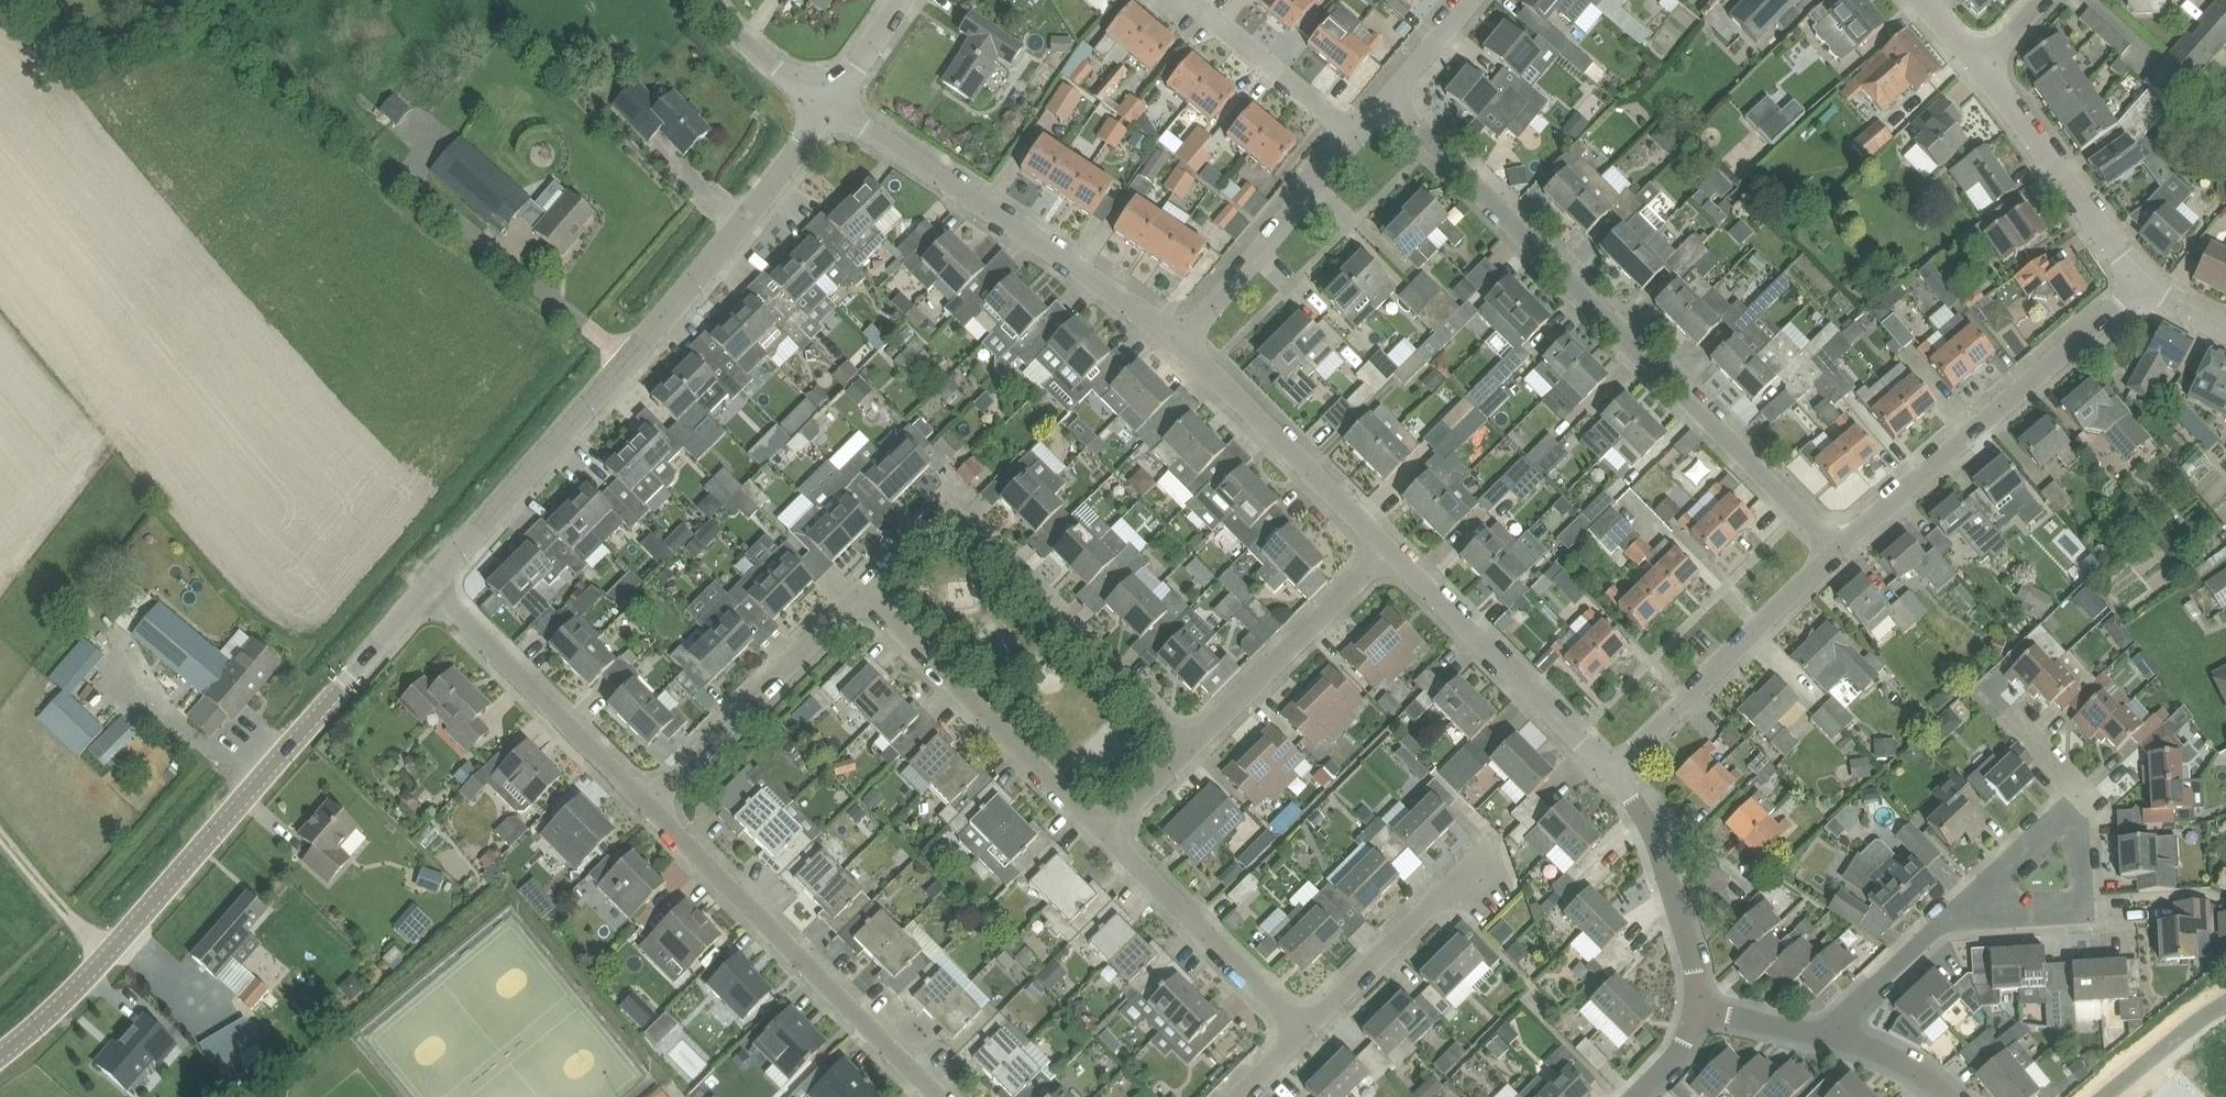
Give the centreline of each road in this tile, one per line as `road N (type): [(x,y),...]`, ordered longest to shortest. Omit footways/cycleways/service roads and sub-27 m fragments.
road 1 (unclassified): [(0,1057),(111,957),(432,588)]
road 2 (residential): [(1835,549),(1389,102)]
road 3 (unclassified): [(432,588),(707,276),(830,107)]
road 4 (residential): [(865,594),(927,526),(947,518),(967,529),(1184,752)]
road 5 (residential): [(1183,342),(830,107)]
road 6 (residential): [(1835,549),(2146,281)]
road 7 (residential): [(938,1096),(649,806)]
road 8 (residential): [(1103,832),(865,594)]
road 9 (residential): [(1613,771),(1835,549)]
road 10 (residential): [(1613,771),(1391,552)]
road 11 (residential): [(649,806),(432,588)]
road 12 (residential): [(649,806),(865,594)]
road 13 (residential): [(1391,552),(1183,342)]
road 14 (residential): [(1184,752),(1391,552)]
road 15 (residential): [(1304,1030),(1103,832)]
road 16 (residential): [(1183,342),(1356,136)]
road 17 (unclassified): [(2146,281),(2099,231),(1984,68)]
road 18 (residential): [(1304,1030),(1470,864),(1486,882)]
road 19 (residential): [(1954,913),(2088,910),(2081,793)]
road 20 (residential): [(1356,136),(1188,0)]
road 21 (residential): [(1954,913),(2081,793)]
road 22 (residential): [(1833,1036),(1849,1010),(1954,913)]
road 23 (track): [(111,957),(0,831)]
road 24 (unclassified): [(830,107),(740,37),(715,0)]
road 25 (residential): [(1681,912),(1648,824),(1613,771)]
road 26 (residential): [(2225,1004),(2105,1096)]
road 27 (residential): [(1833,1036),(1697,1008)]
road 28 (residential): [(1950,1096),(1900,1058),(1833,1036)]
road 29 (residential): [(1389,102),(1474,0)]
road 30 (unclassified): [(904,0),(830,107)]

